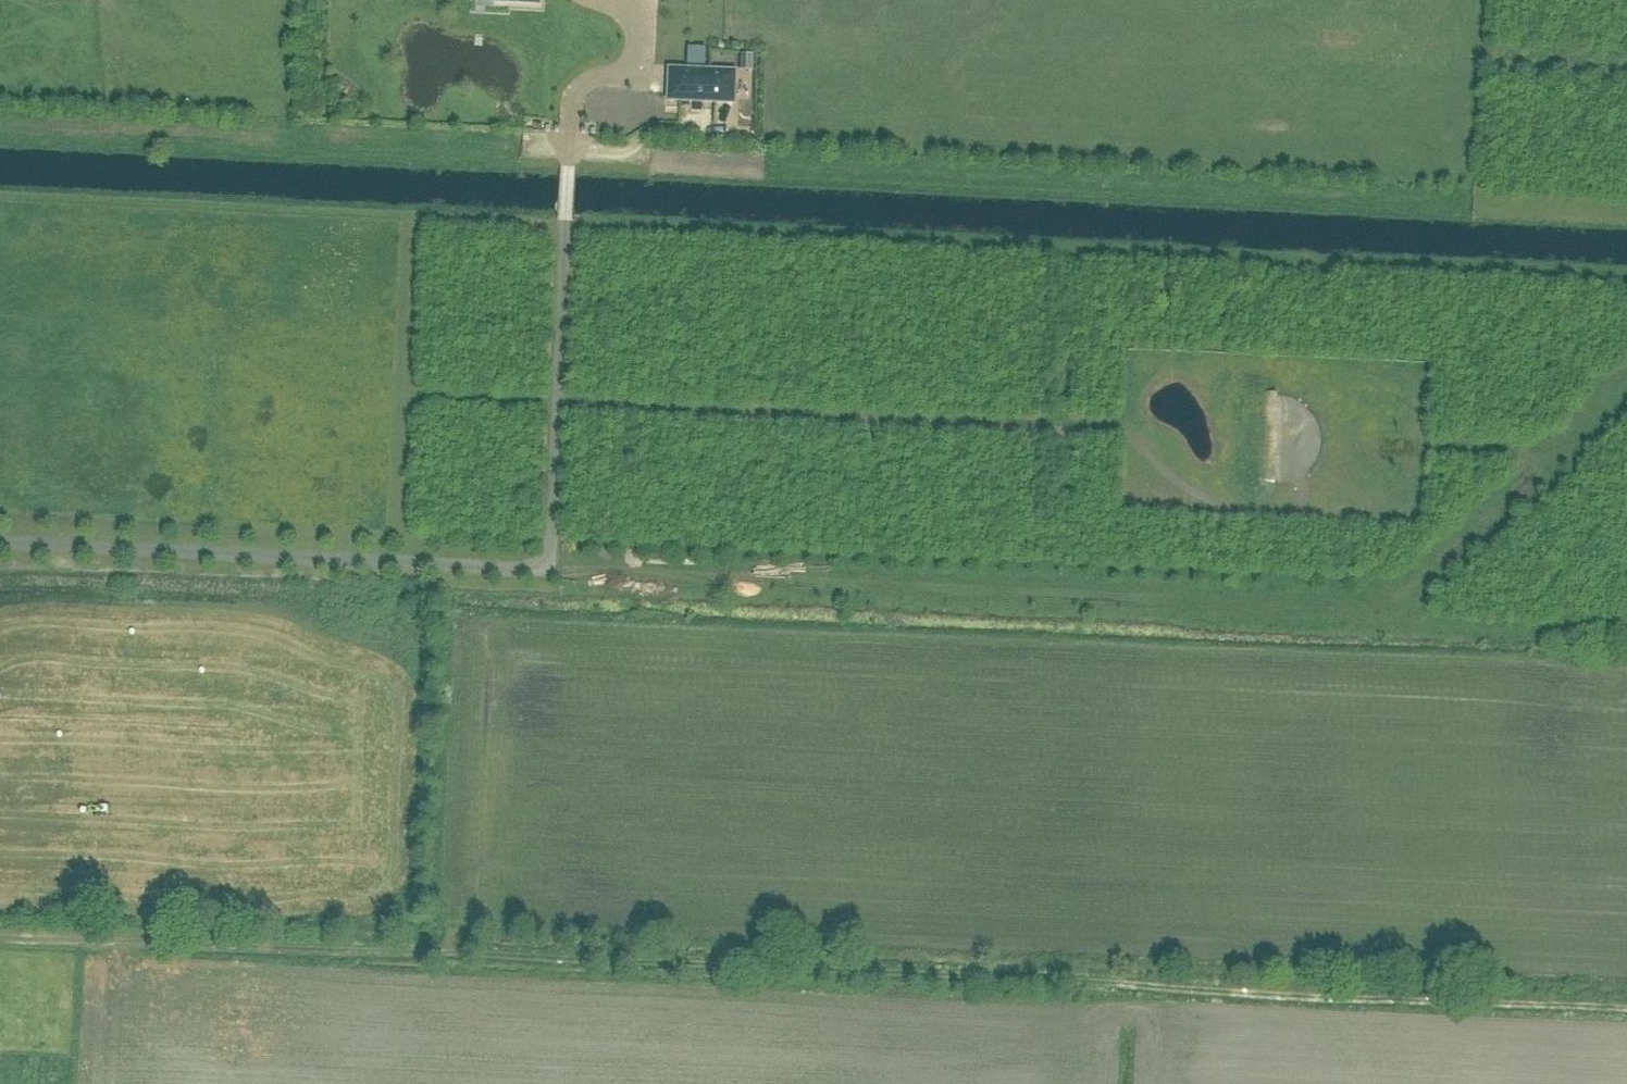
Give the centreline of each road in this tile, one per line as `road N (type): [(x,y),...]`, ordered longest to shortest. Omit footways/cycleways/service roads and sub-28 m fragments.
road 1 (track): [(1626,1011),(0,935)]

